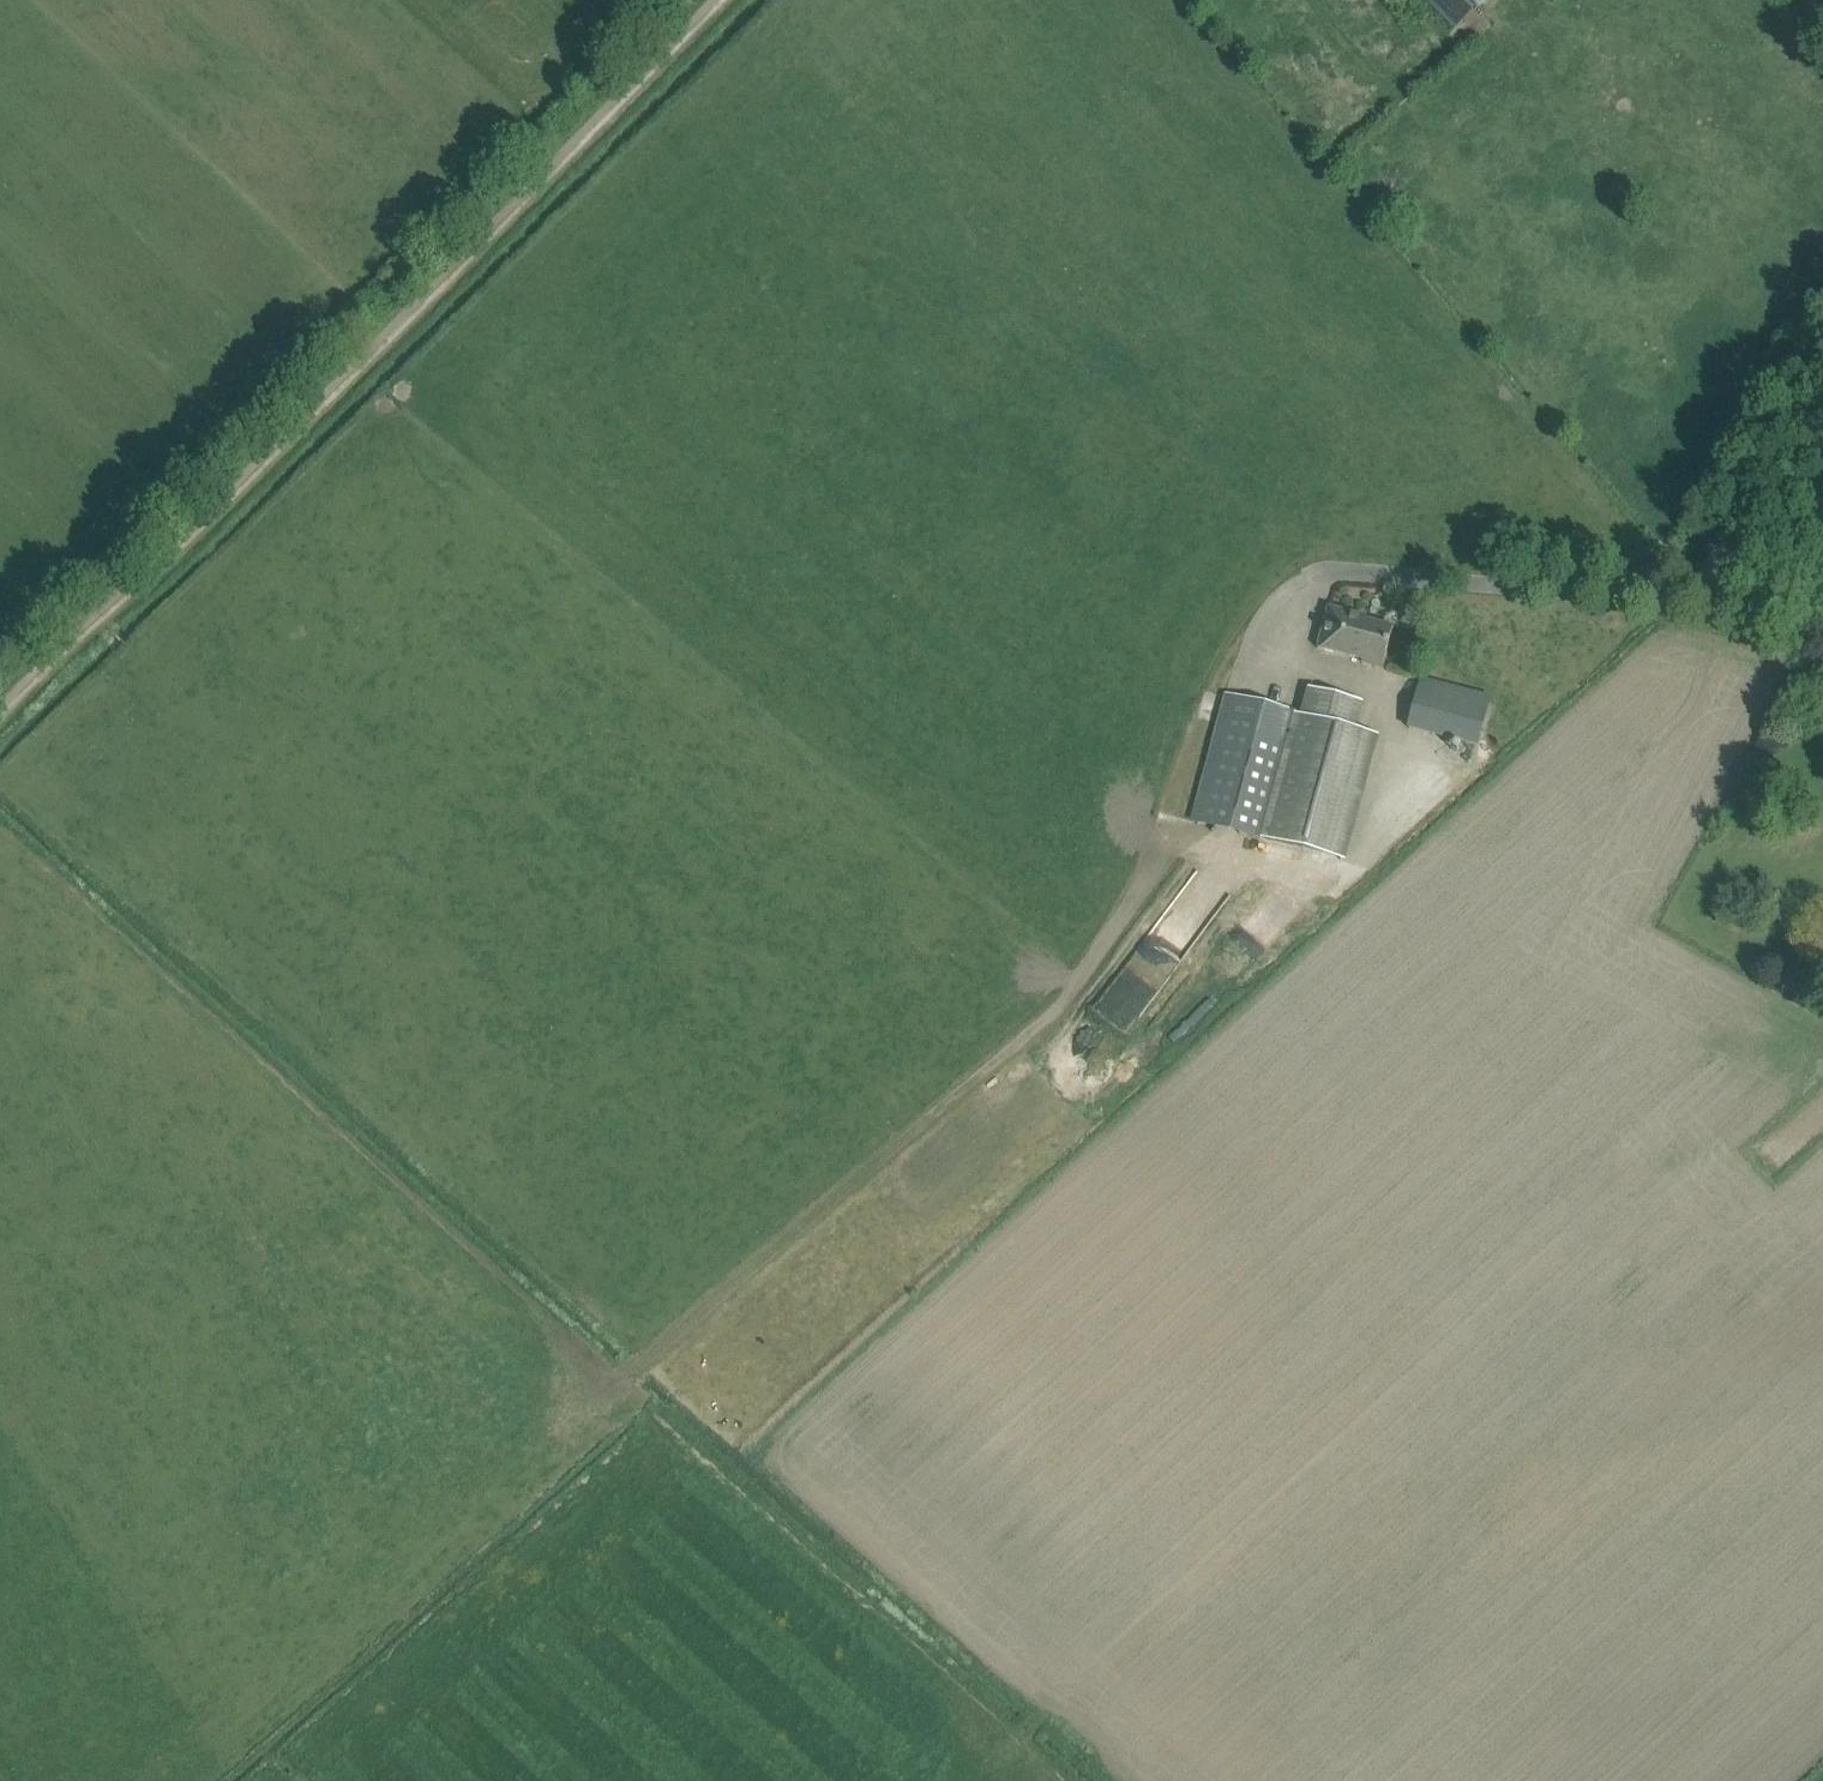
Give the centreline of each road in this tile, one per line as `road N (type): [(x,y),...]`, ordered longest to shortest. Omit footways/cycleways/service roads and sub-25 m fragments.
road 1 (unclassified): [(1696,597),(1329,570)]
road 2 (unclassified): [(1696,597),(1822,371)]

